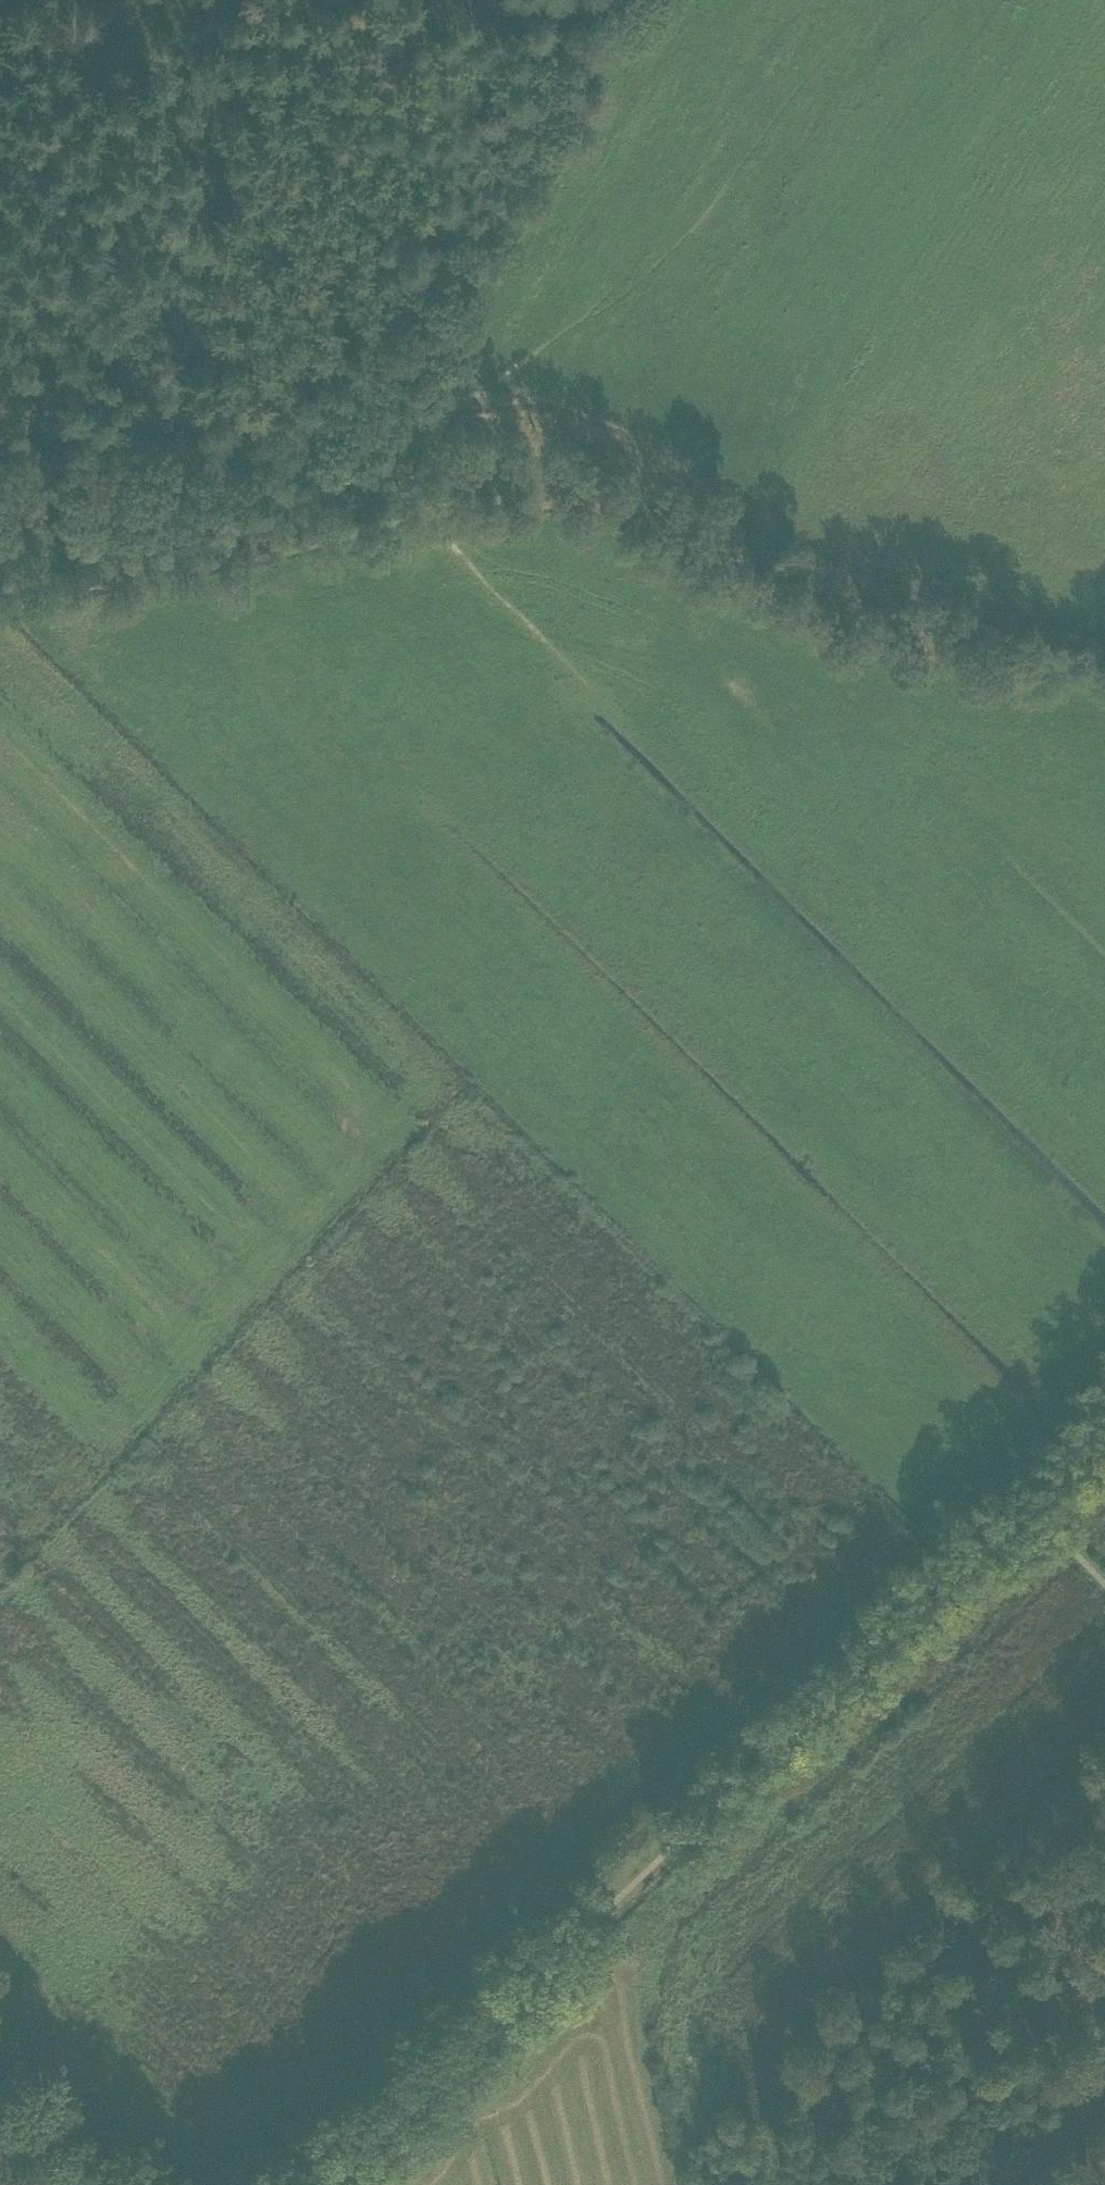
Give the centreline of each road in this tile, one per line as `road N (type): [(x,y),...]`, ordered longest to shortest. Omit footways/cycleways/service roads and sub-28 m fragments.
road 1 (track): [(293,2184),(1104,1411)]
road 2 (track): [(592,0),(465,204),(370,316),(317,358),(251,396),(195,417),(0,438)]
road 3 (track): [(787,2184),(772,2130),(778,2107),(1104,1789)]
road 4 (track): [(0,2063),(116,2184)]

